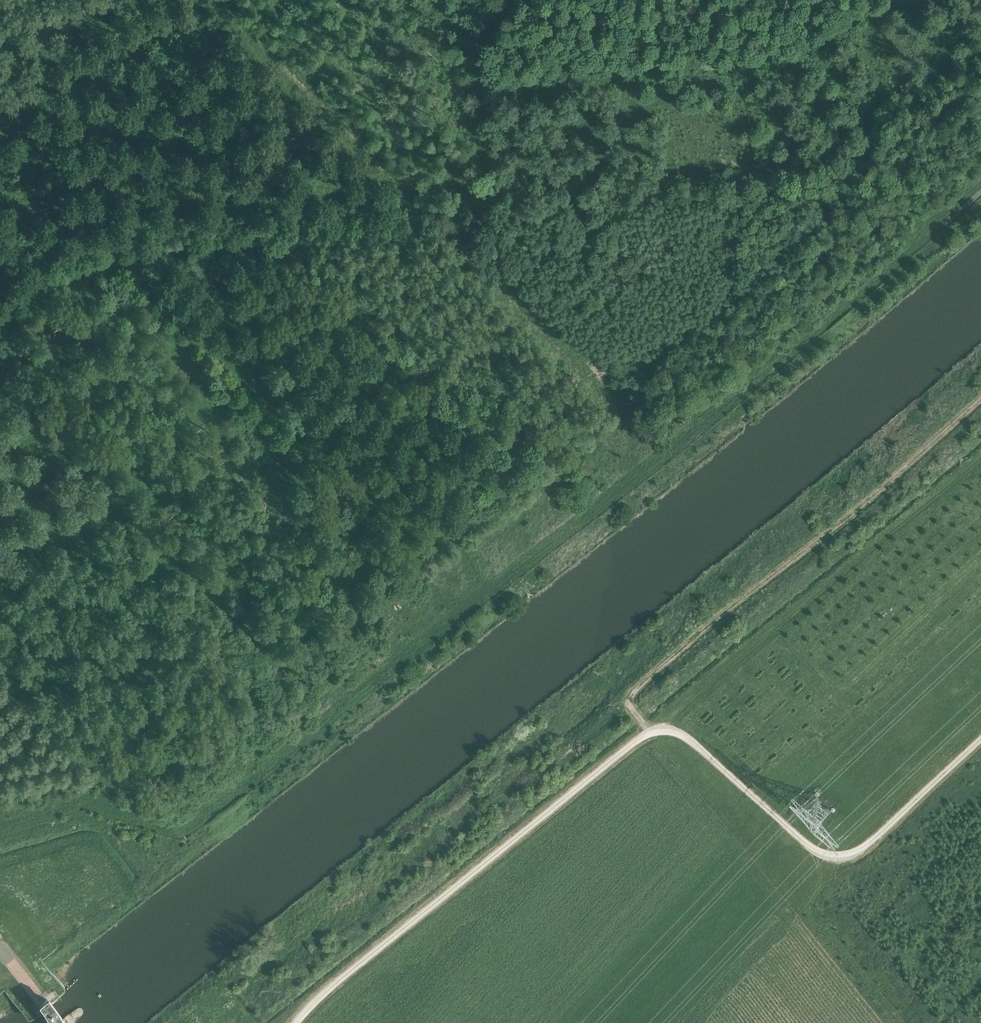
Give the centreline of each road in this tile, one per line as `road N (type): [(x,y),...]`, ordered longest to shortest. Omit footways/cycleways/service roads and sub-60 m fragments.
road 1 (track): [(980,741),(861,850),(830,857),(679,733),(646,733),(294,1022)]
road 2 (track): [(980,401),(639,685),(632,703),(652,731)]

